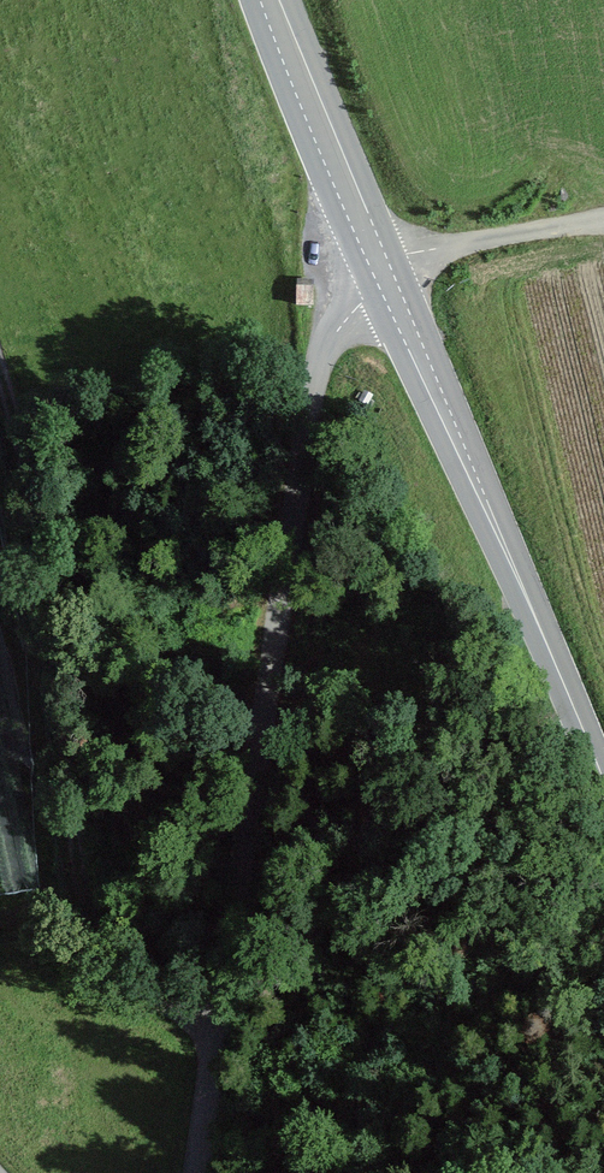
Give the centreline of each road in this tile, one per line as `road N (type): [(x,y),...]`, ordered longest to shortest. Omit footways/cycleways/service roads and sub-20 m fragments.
road 1 (unclassified): [(385,278),(318,366),(199,1172)]
road 2 (track): [(0,376),(67,695),(88,902),(104,955),(147,992),(214,1027)]
road 3 (tertiary): [(385,278),(603,782)]
road 4 (tertiary): [(271,0),(385,278)]
road 5 (track): [(603,218),(428,257),(385,278)]

